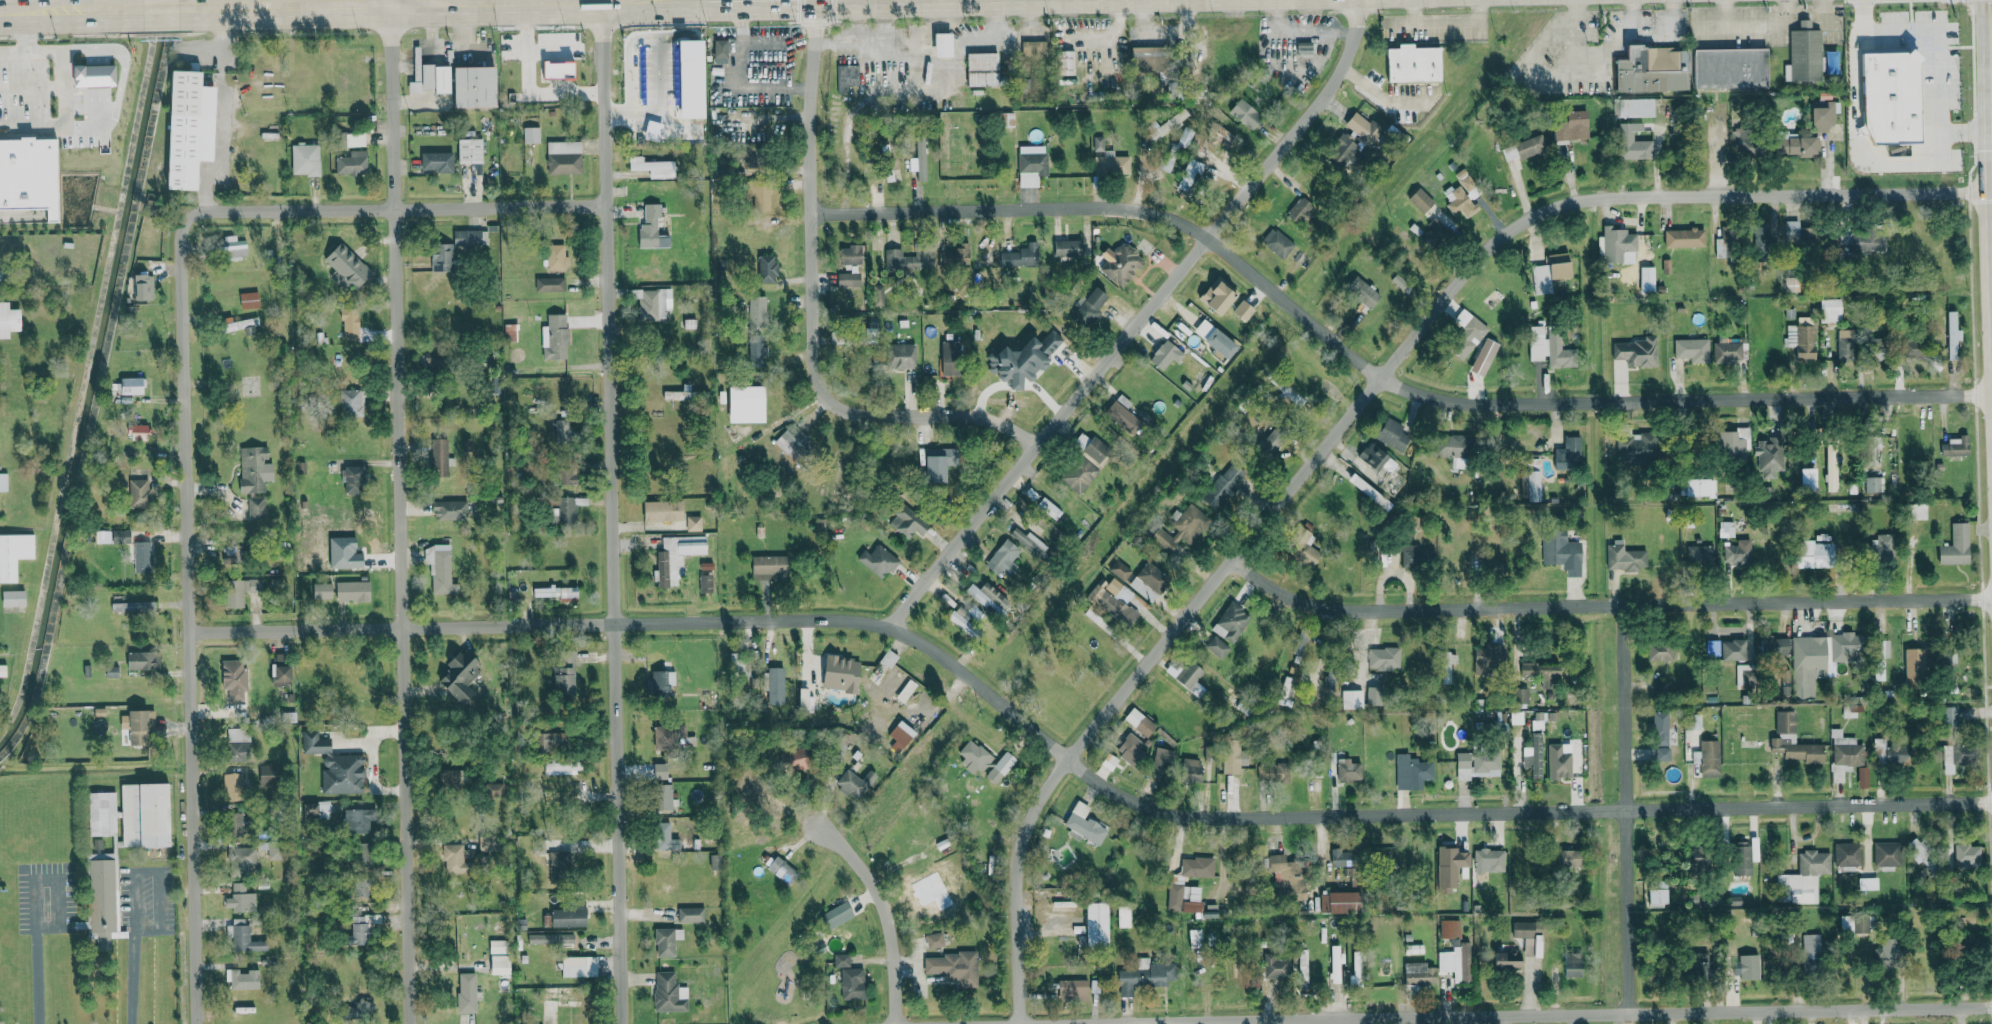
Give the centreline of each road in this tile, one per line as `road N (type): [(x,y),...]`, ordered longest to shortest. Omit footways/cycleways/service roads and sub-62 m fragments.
road 1 (residential): [(189,633),(614,620),(888,627),(933,650),(1112,795),(1186,818),(1991,801)]
road 2 (residential): [(1018,1023),(1017,864),(1046,787),(1379,379),(1511,233),(1579,196),(1991,195)]
road 3 (residential): [(810,214),(1095,208),(1167,218),(1205,239),(1379,379),(1461,403),(1991,395)]
road 4 (residential): [(621,1023),(604,0)]
road 5 (residential): [(408,1023),(387,4)]
road 6 (residential): [(1073,1023),(1991,1007)]
road 7 (residential): [(195,1023),(178,239),(186,217)]
road 8 (residential): [(888,627),(1330,88),(1357,29),(1355,0)]
road 9 (residential): [(1230,561),(1277,594),(1354,612),(1991,598)]
road 10 (residential): [(1034,445),(976,416),(844,412),(817,386),(808,106),(815,0)]
road 11 (residential): [(186,217),(200,210),(607,204)]
road 12 (secondary): [(193,6),(532,0)]
road 13 (residential): [(894,1023),(882,906),(853,858),(818,829)]
road 14 (residential): [(1622,605),(1625,810)]
road 15 (residential): [(1627,1014),(1625,810)]

